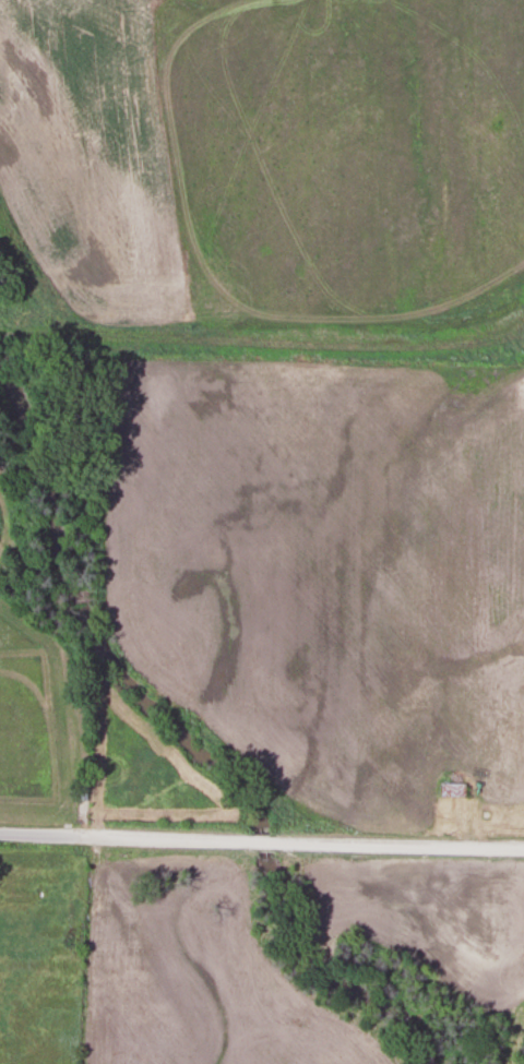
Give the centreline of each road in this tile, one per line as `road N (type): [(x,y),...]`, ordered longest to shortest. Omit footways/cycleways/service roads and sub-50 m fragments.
road 1 (residential): [(523,846),(28,836)]

